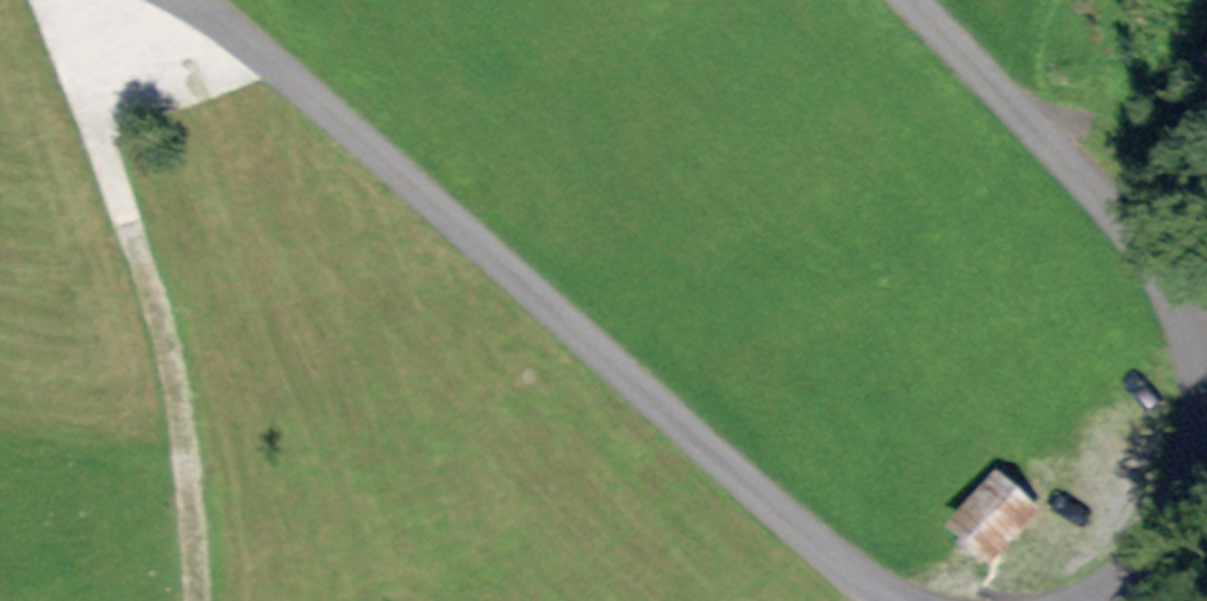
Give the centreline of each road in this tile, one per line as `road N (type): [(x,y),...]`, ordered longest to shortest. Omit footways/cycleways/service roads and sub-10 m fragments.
road 1 (unclassified): [(197,0),(224,16),(893,600)]
road 2 (track): [(198,600),(181,401),(165,327),(52,0)]
road 3 (unclassified): [(1206,359),(1168,275),(912,0)]
road 4 (unclassified): [(1106,600),(1180,528),(1206,465)]

